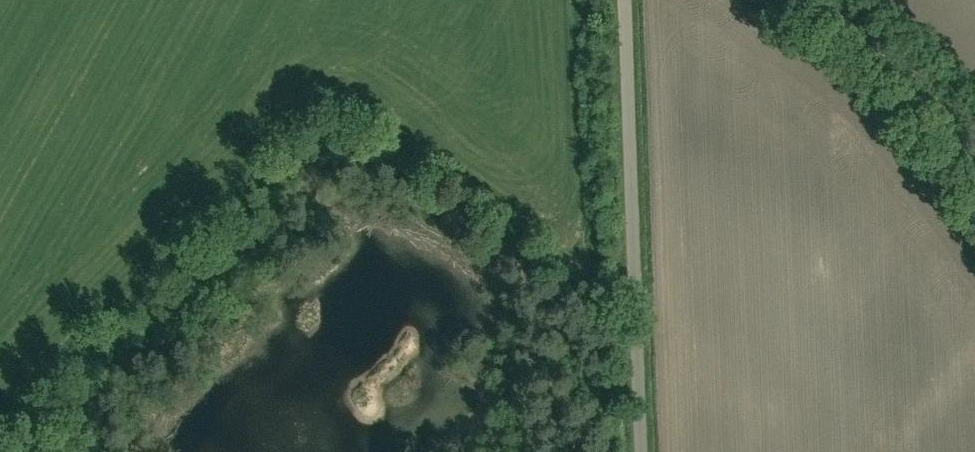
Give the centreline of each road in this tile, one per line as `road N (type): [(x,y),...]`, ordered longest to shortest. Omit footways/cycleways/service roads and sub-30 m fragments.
road 1 (unclassified): [(640,451),(624,0)]
road 2 (track): [(974,126),(851,26),(776,0)]

